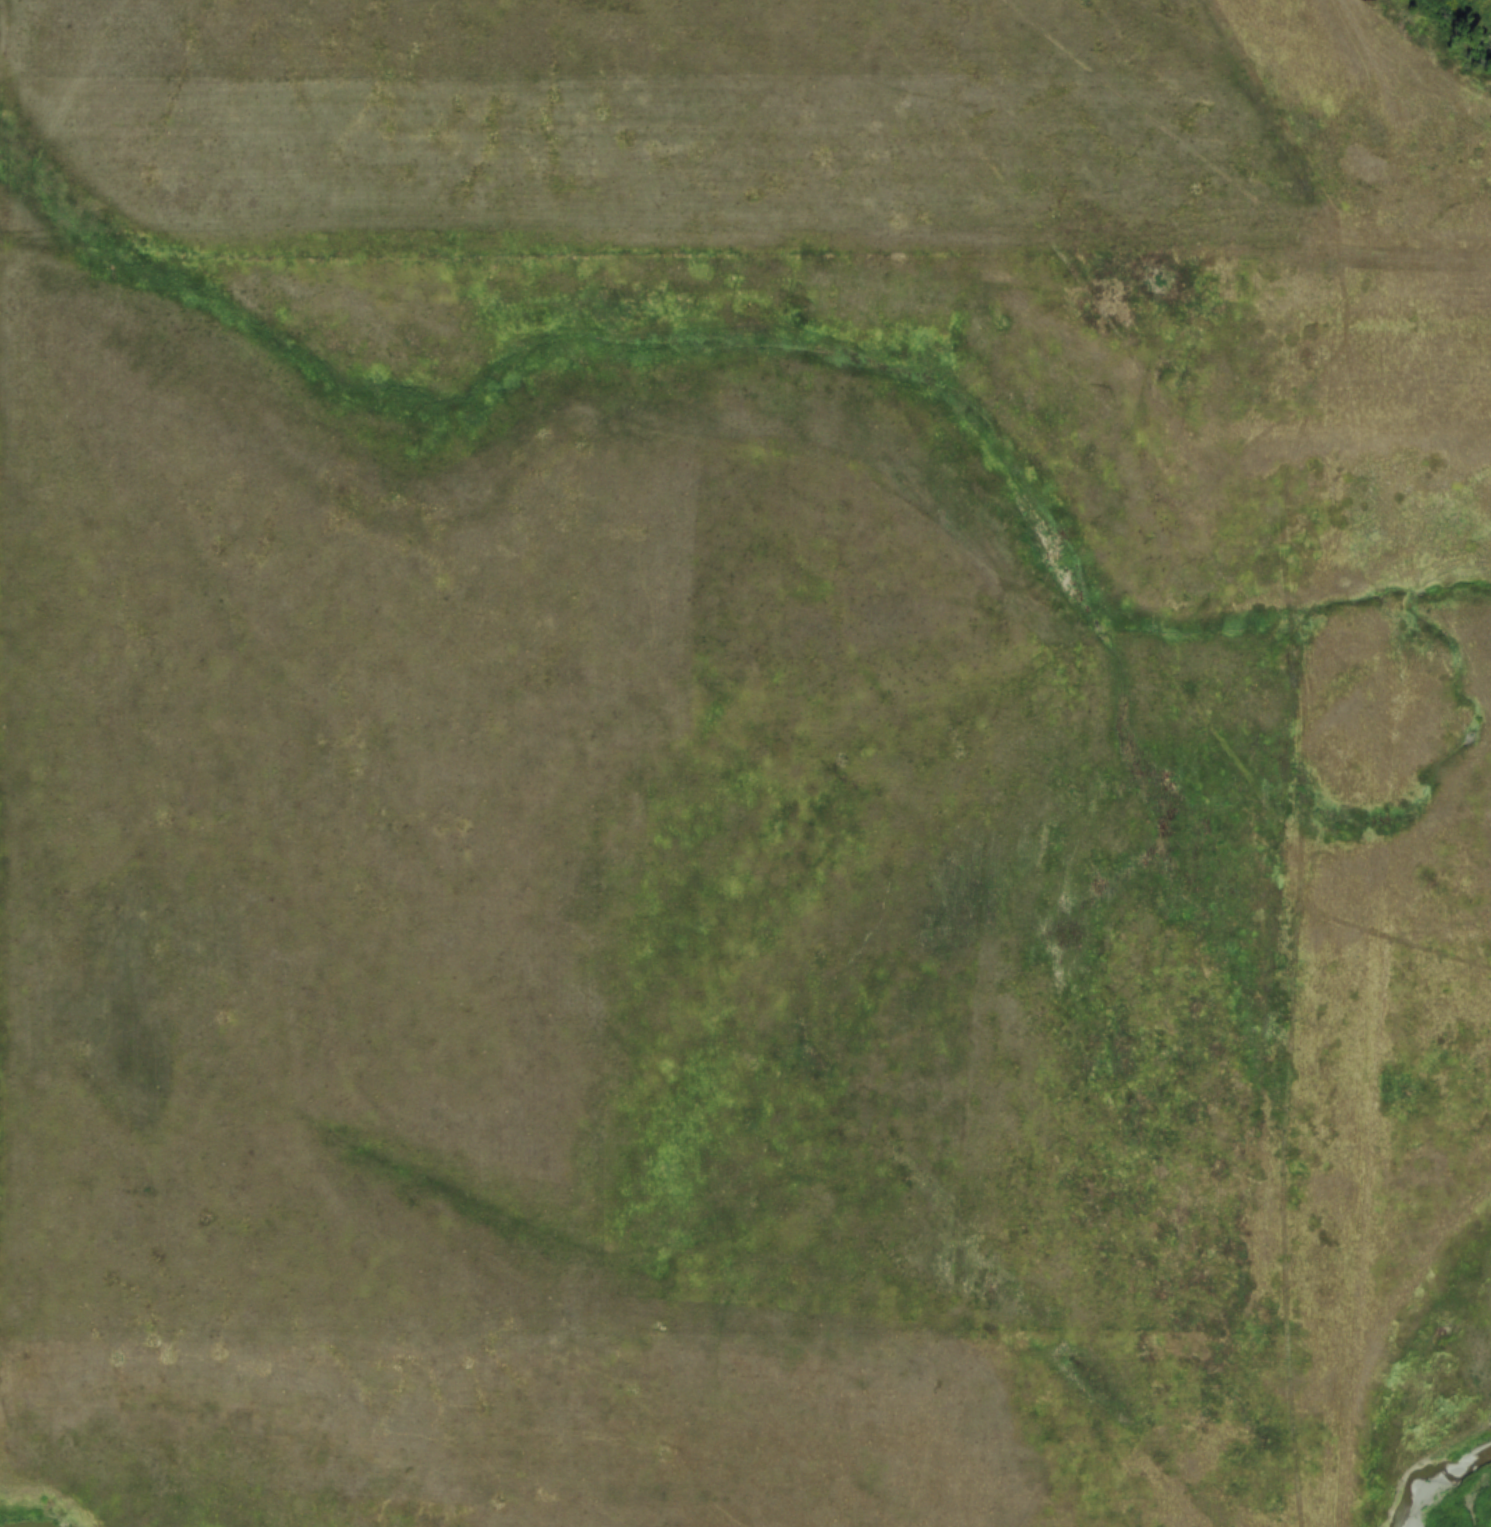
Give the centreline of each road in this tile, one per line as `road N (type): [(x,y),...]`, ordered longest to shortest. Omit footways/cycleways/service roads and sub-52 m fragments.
road 1 (residential): [(1490,218),(1472,221),(1412,201),(1380,160),(1358,0)]

